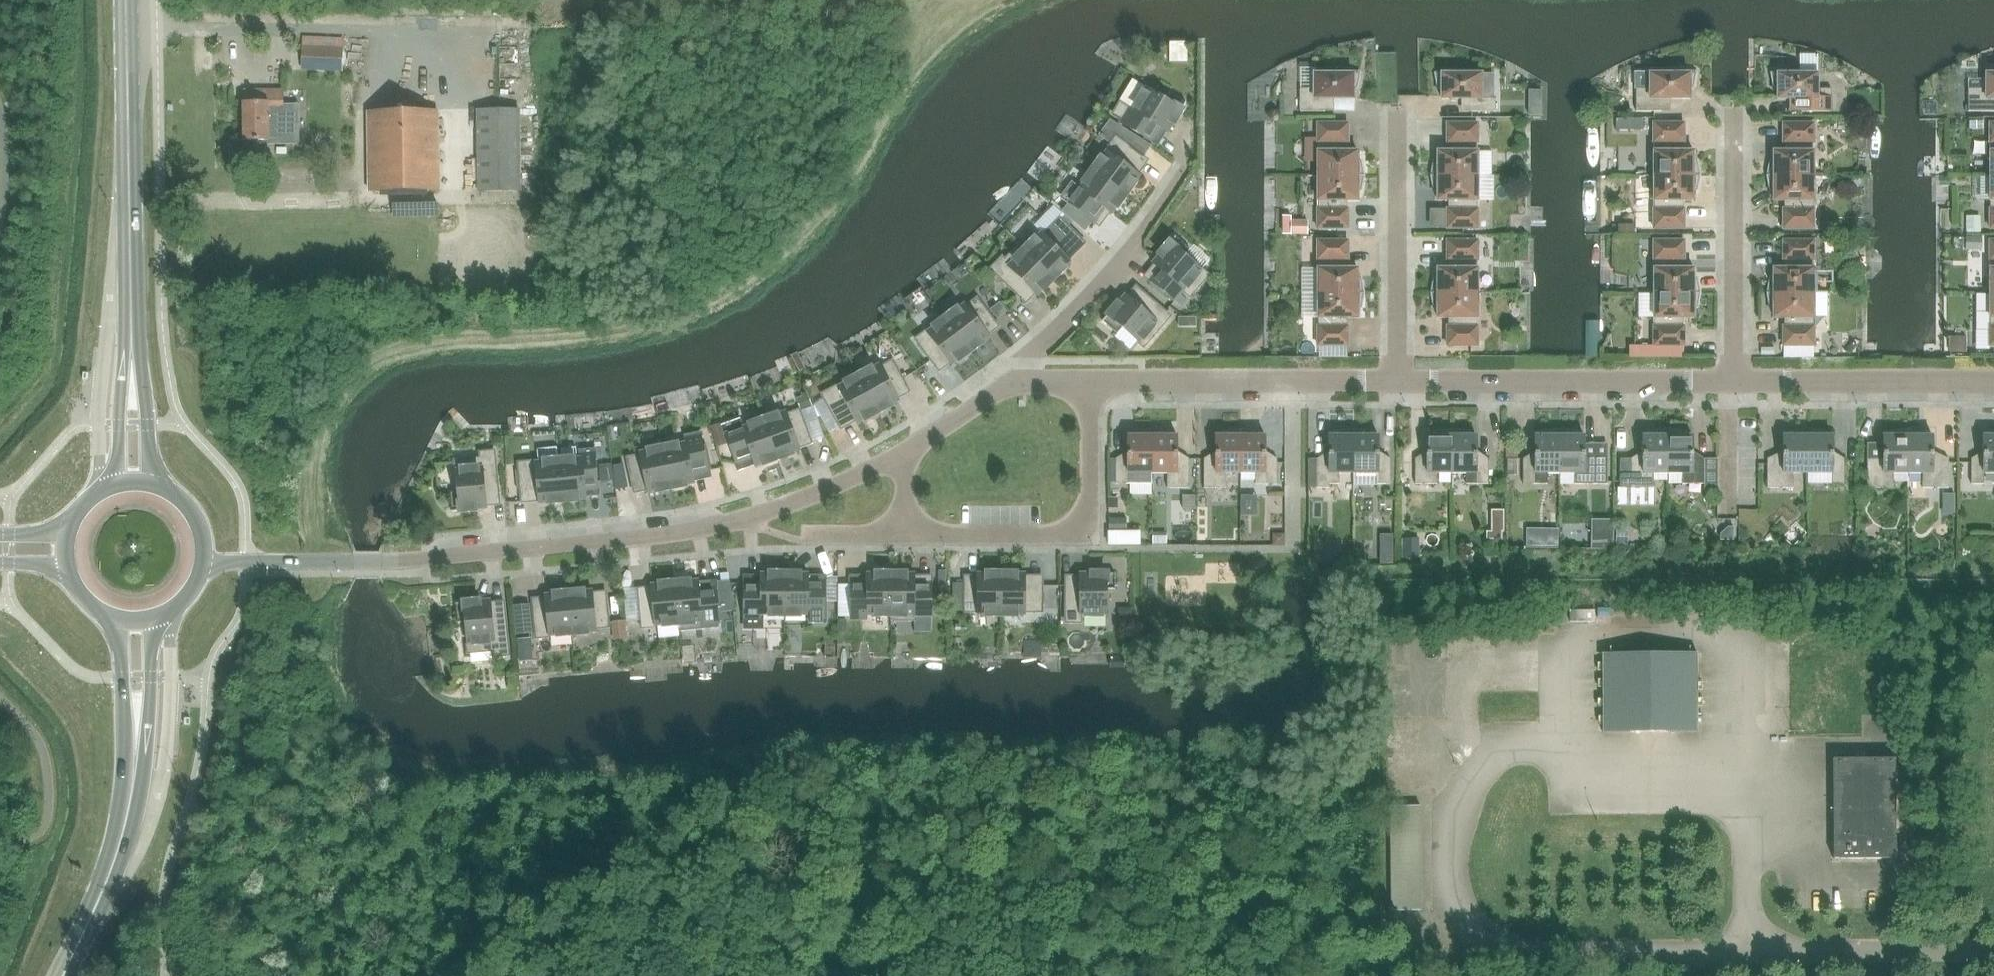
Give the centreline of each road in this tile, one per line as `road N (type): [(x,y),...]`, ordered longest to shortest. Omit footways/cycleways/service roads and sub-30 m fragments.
road 1 (residential): [(205,561),(398,561),(649,537),(787,504),(899,454)]
road 2 (secondary): [(131,345),(126,0)]
road 3 (residential): [(1090,381),(1090,534),(904,534)]
road 4 (residential): [(1397,382),(1090,381)]
road 5 (residential): [(1437,381),(1733,381)]
road 6 (residential): [(1011,381),(1133,250),(1186,168)]
road 7 (residential): [(1397,382),(1397,107)]
road 8 (residential): [(1733,381),(1733,108)]
road 9 (residential): [(1733,381),(1993,381)]
road 10 (secondary): [(62,975),(113,866),(136,754)]
road 11 (secondary): [(159,486),(148,463),(141,359),(131,345)]
road 12 (secondary): [(131,345),(123,358),(110,487)]
road 13 (secondary): [(111,618),(124,741),(136,754)]
road 14 (secondary): [(136,754),(147,742),(159,618)]
road 15 (residential): [(899,454),(1011,381)]

